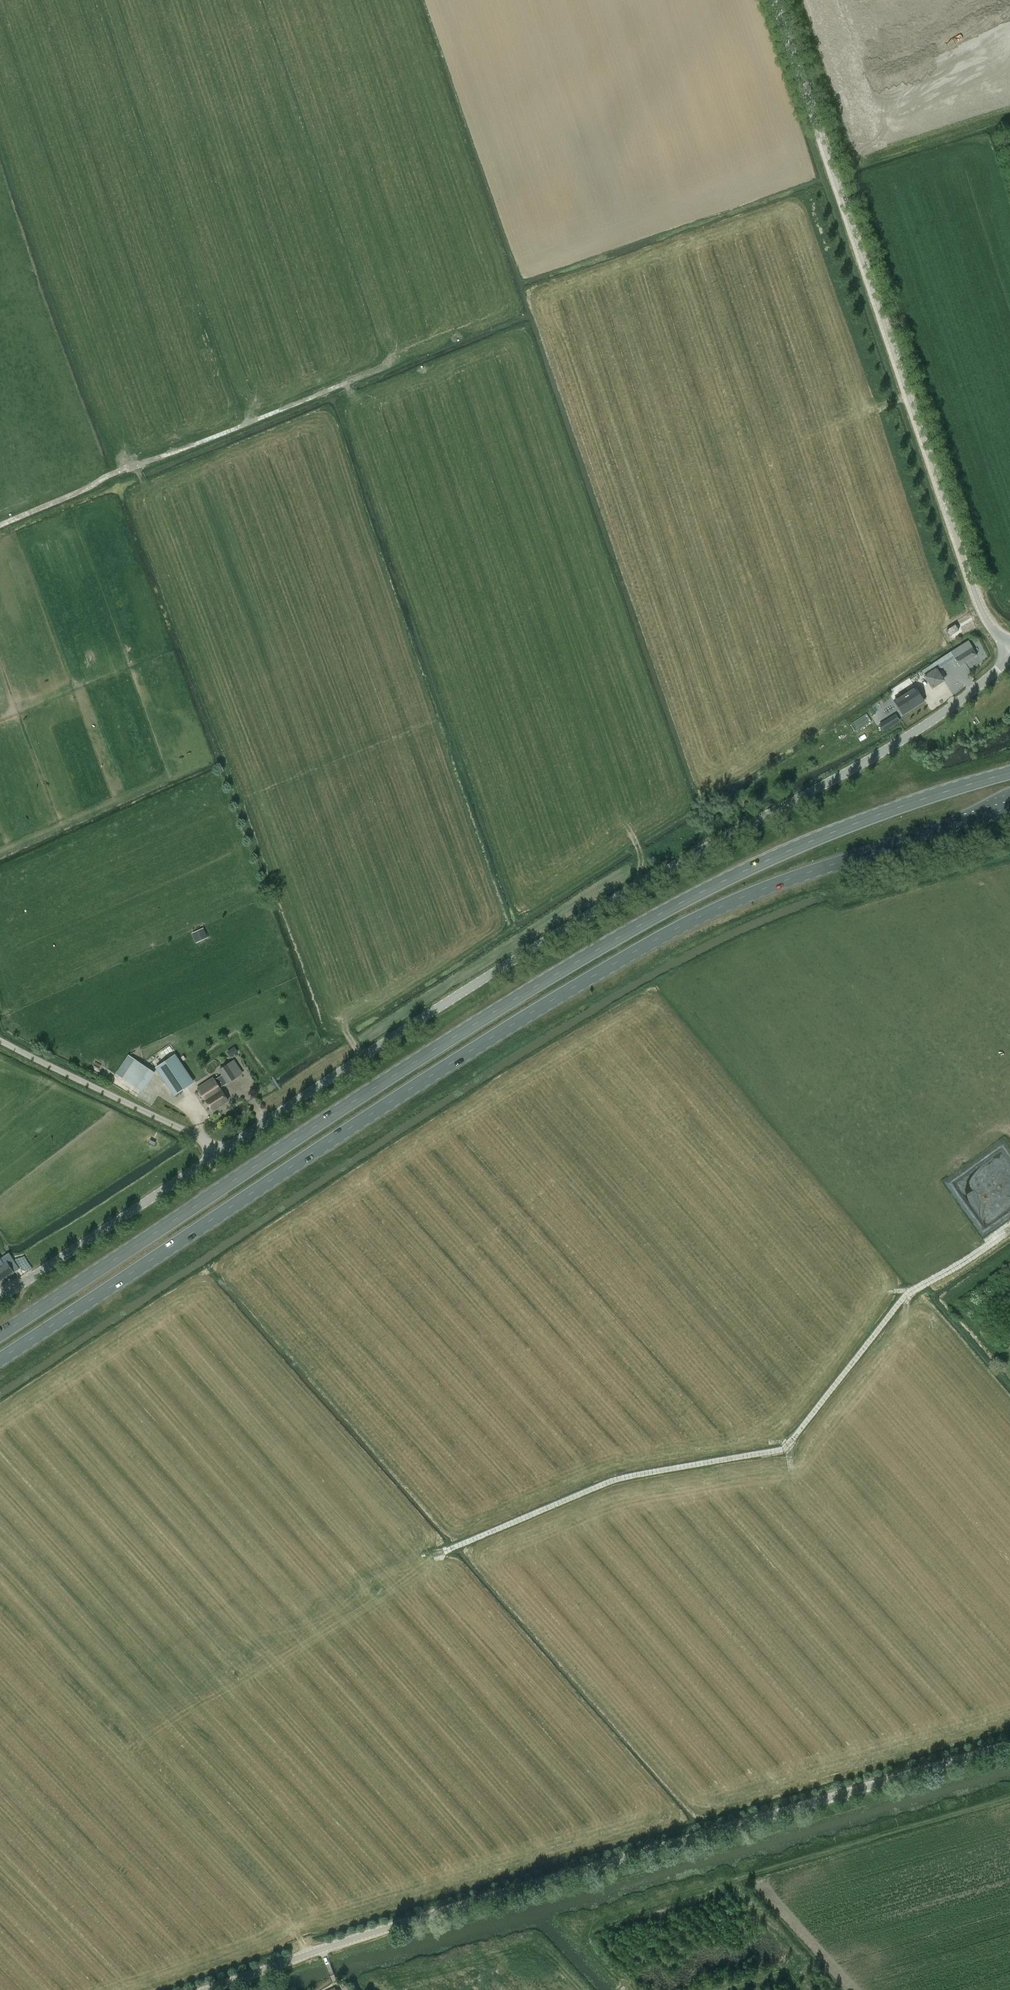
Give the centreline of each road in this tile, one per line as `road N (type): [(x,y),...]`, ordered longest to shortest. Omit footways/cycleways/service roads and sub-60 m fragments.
road 1 (primary): [(1009,773),(800,844),(665,909),(450,1039),(0,1334)]
road 2 (primary): [(0,1358),(470,1050),(685,923),(811,870),(1009,806)]
road 3 (unclassified): [(223,1152),(599,906),(957,704),(1009,662)]
road 4 (unclassified): [(206,1989),(1009,1747)]
road 5 (unclassified): [(1009,637),(981,597),(777,0)]
road 6 (unclassified): [(0,1296),(223,1152)]
road 7 (unclassified): [(223,1152),(0,1040)]

